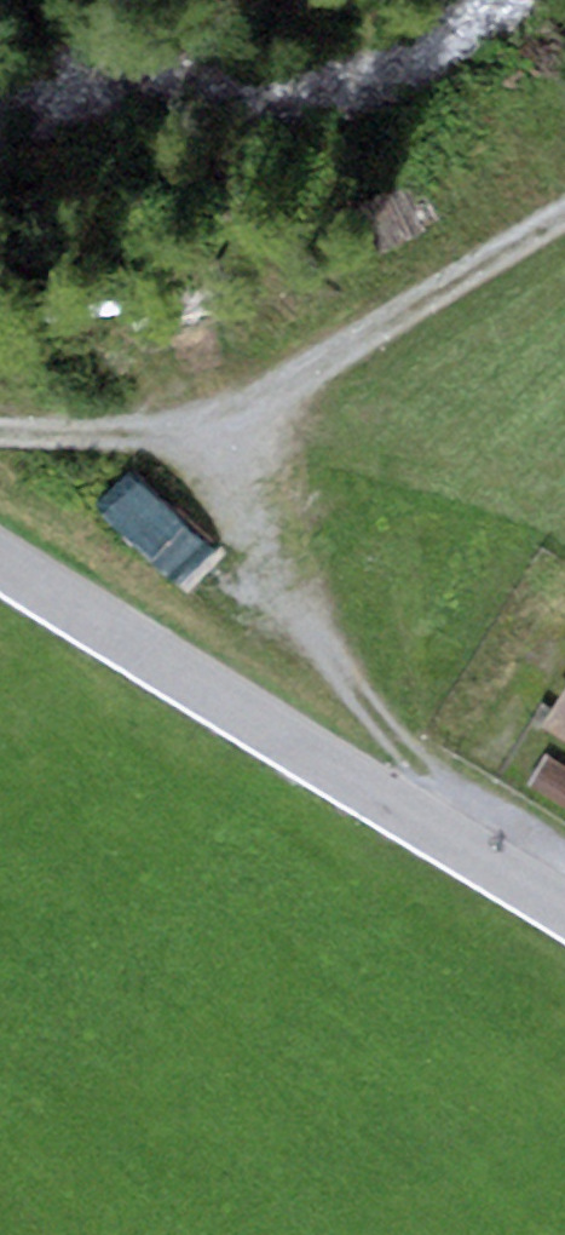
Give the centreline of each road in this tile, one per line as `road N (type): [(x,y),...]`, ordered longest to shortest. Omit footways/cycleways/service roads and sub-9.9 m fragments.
road 1 (track): [(508,870),(258,577),(220,502),(213,443),(261,388),(564,214)]
road 2 (secondary): [(564,906),(0,557)]
road 3 (track): [(213,443),(147,429),(0,426)]

